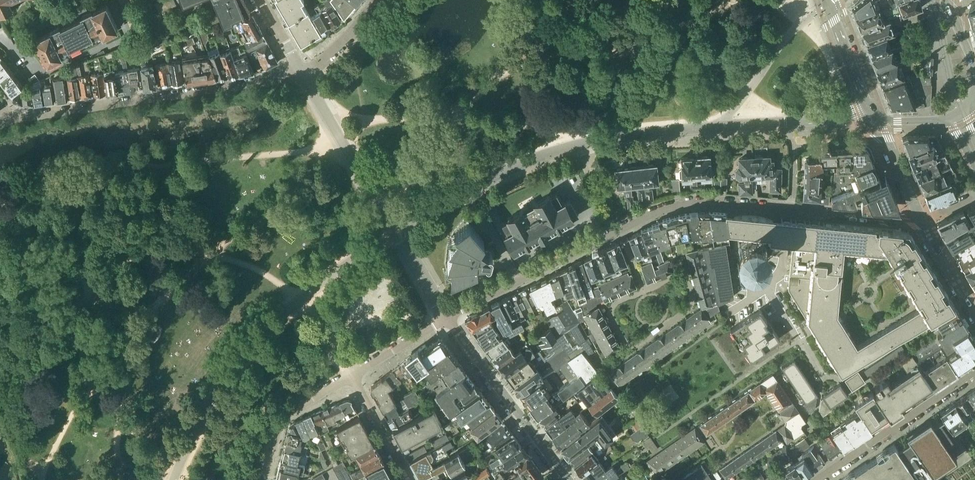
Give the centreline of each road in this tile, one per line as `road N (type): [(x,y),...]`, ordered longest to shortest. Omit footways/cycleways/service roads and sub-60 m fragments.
road 1 (residential): [(393,227),(519,164),(580,143),(868,107)]
road 2 (residential): [(447,316),(678,203),(783,208)]
road 3 (residential): [(303,72),(15,118)]
road 4 (residential): [(561,469),(447,316)]
road 5 (residential): [(974,371),(819,479)]
road 6 (residential): [(393,227),(303,72)]
road 7 (residential): [(783,208),(785,254),(774,288),(824,369)]
road 8 (residential): [(352,375),(284,417),(264,479)]
road 9 (residential): [(783,208),(920,219)]

